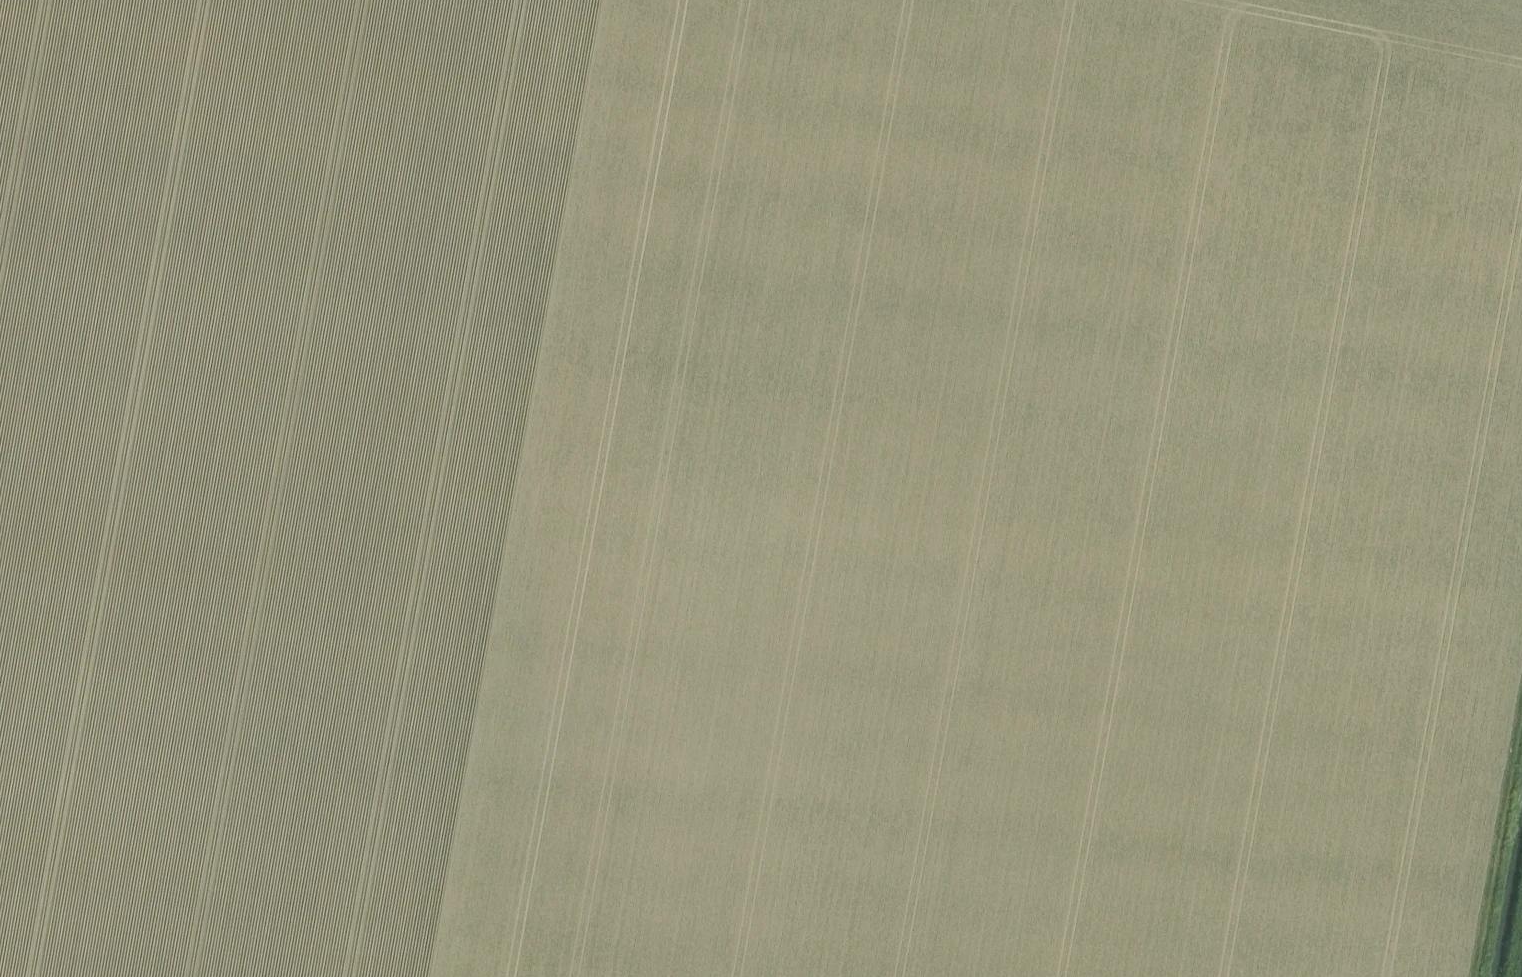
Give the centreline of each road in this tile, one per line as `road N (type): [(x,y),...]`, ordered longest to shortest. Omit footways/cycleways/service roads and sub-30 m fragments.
road 1 (track): [(1475,976),(1521,714)]

